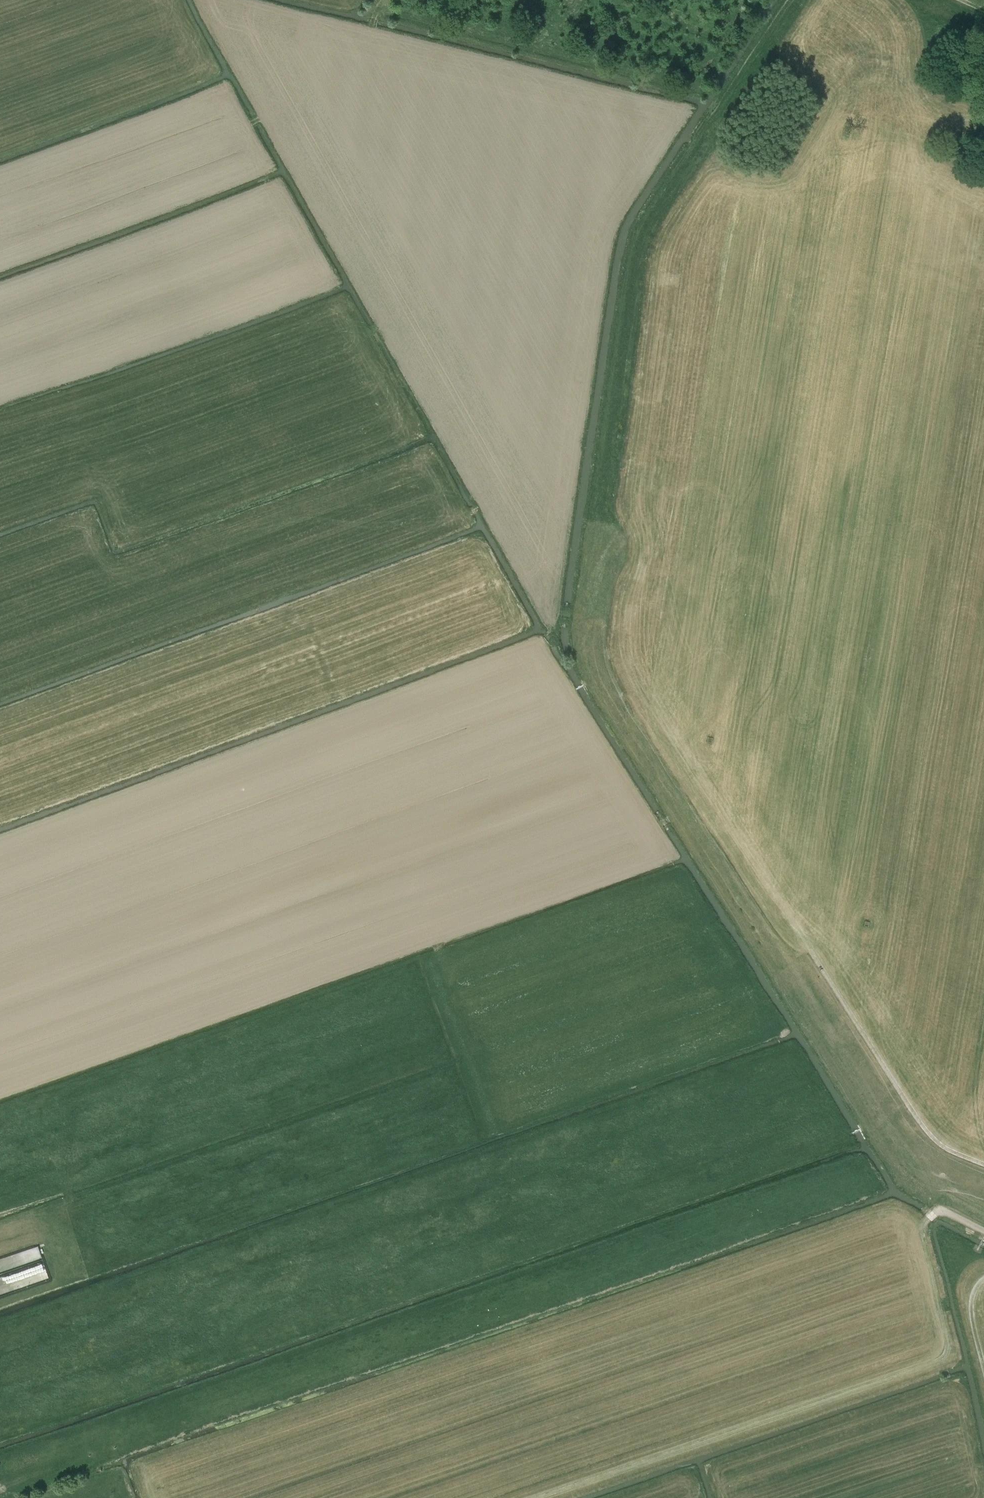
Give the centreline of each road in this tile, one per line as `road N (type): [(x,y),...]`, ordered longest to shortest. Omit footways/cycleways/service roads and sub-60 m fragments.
road 1 (track): [(983,1231),(943,1211),(924,1225),(947,1344),(937,1360),(537,1497)]

